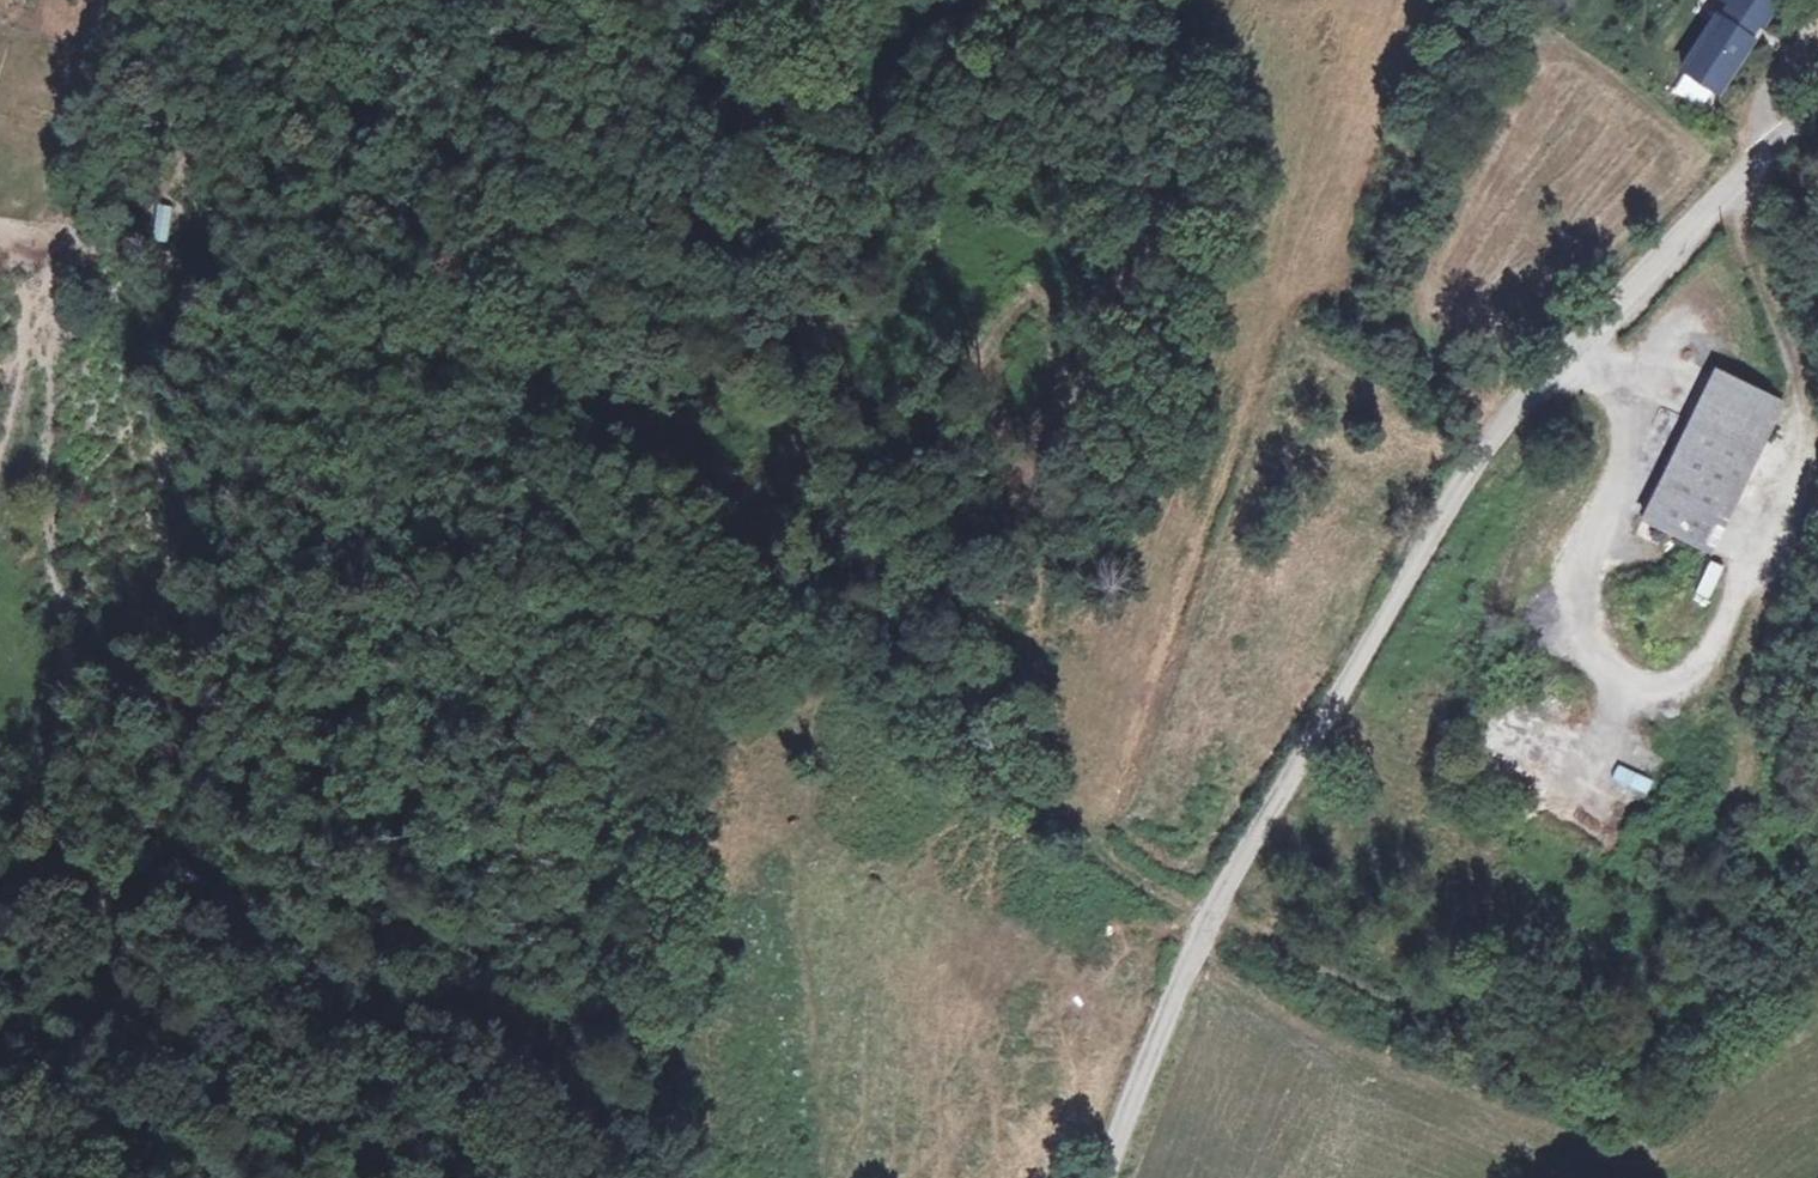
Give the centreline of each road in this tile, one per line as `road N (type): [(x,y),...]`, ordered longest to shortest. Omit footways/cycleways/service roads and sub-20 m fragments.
road 1 (unclassified): [(1101,1177),(1207,913),(1430,535),(1497,439),(1629,288),(1817,109)]

